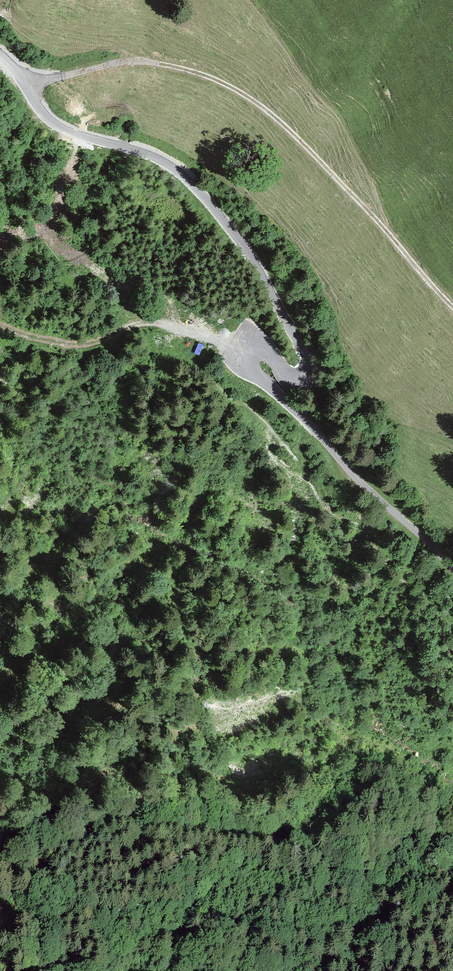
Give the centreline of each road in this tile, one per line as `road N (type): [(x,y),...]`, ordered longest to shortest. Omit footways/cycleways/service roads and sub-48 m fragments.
road 1 (track): [(452,570),(253,372),(247,360),(256,349),(296,376),(305,356),(251,257),(207,200),(154,157),(56,124),(0,54)]
road 2 (track): [(26,88),(131,61),(220,81),(259,105),(452,310)]

